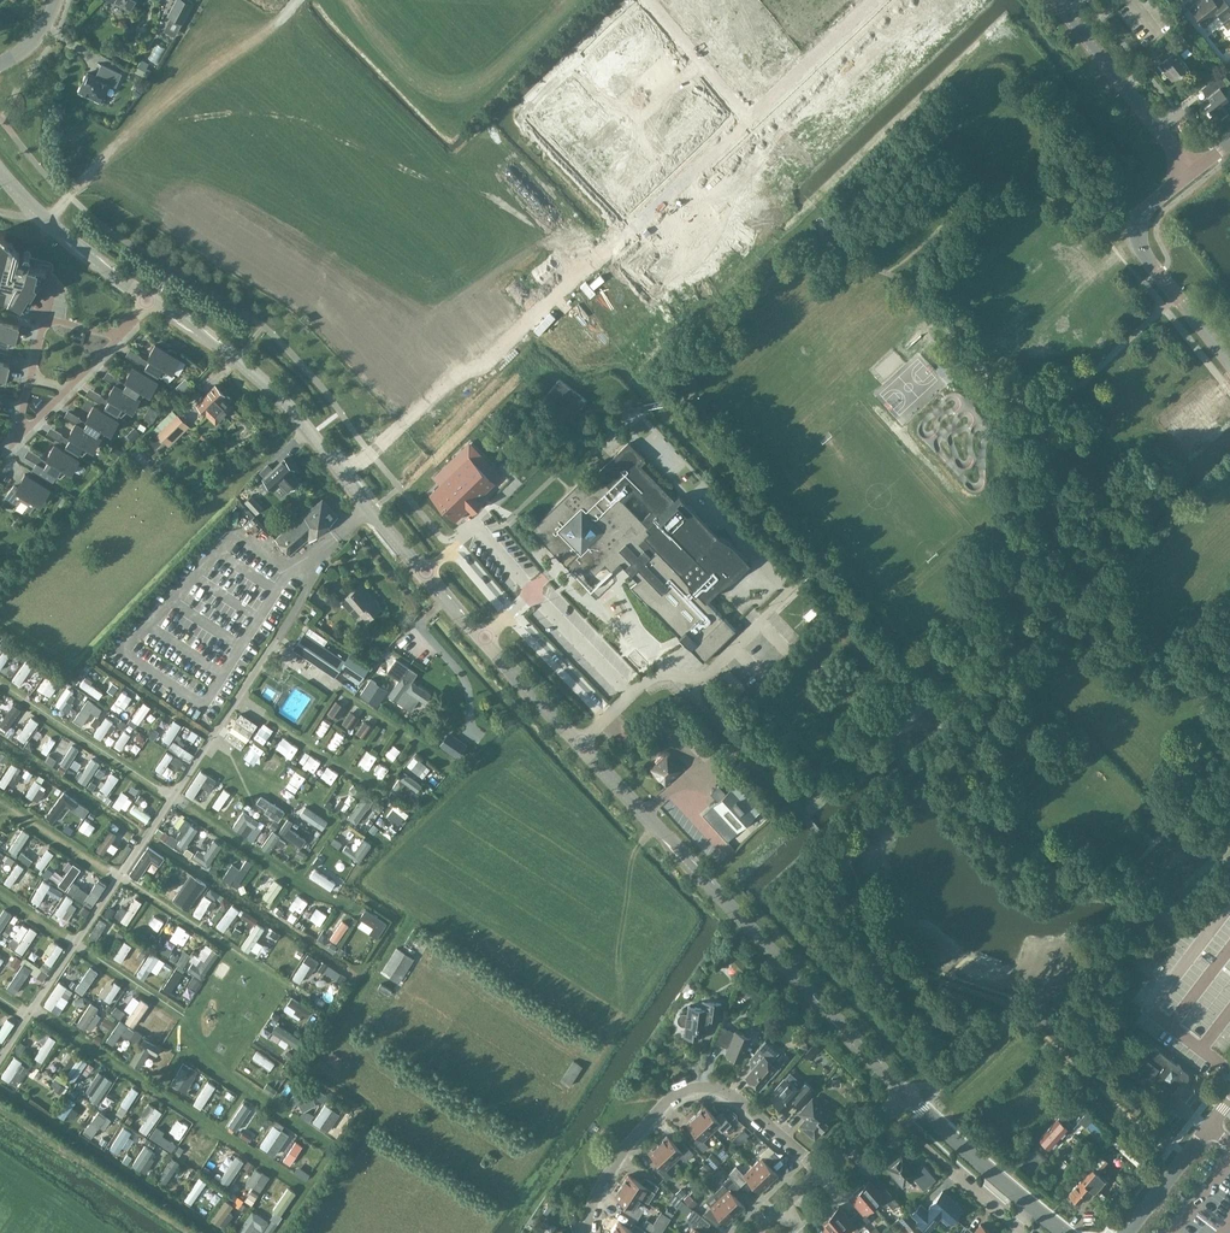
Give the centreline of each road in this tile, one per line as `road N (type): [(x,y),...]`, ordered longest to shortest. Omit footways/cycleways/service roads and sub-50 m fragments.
road 1 (tertiary): [(907,1096),(579,744)]
road 2 (residential): [(381,291),(312,221),(199,157),(252,99),(307,0)]
road 3 (residential): [(381,291),(498,176),(330,0)]
road 4 (tertiary): [(579,744),(344,475)]
road 5 (residential): [(589,1232),(593,1201),(622,1154),(684,1091),(727,1093),(820,1171)]
road 6 (residential): [(344,475),(460,372),(381,291)]
road 7 (tertiary): [(344,475),(236,358),(149,298)]
road 8 (unclassified): [(1229,364),(1138,240),(1142,216),(1193,172)]
road 9 (tertiary): [(149,298),(55,228),(0,172)]
road 10 (unclassified): [(1193,172),(1079,34)]
road 11 (residential): [(754,117),(875,0)]
road 12 (tertiary): [(1127,1232),(1229,1101)]
road 13 (residential): [(632,229),(754,117)]
road 14 (tertiary): [(1029,1205),(907,1096)]
road 15 (residential): [(754,117),(649,0)]
road 16 (residential): [(68,390),(21,432),(30,379)]

